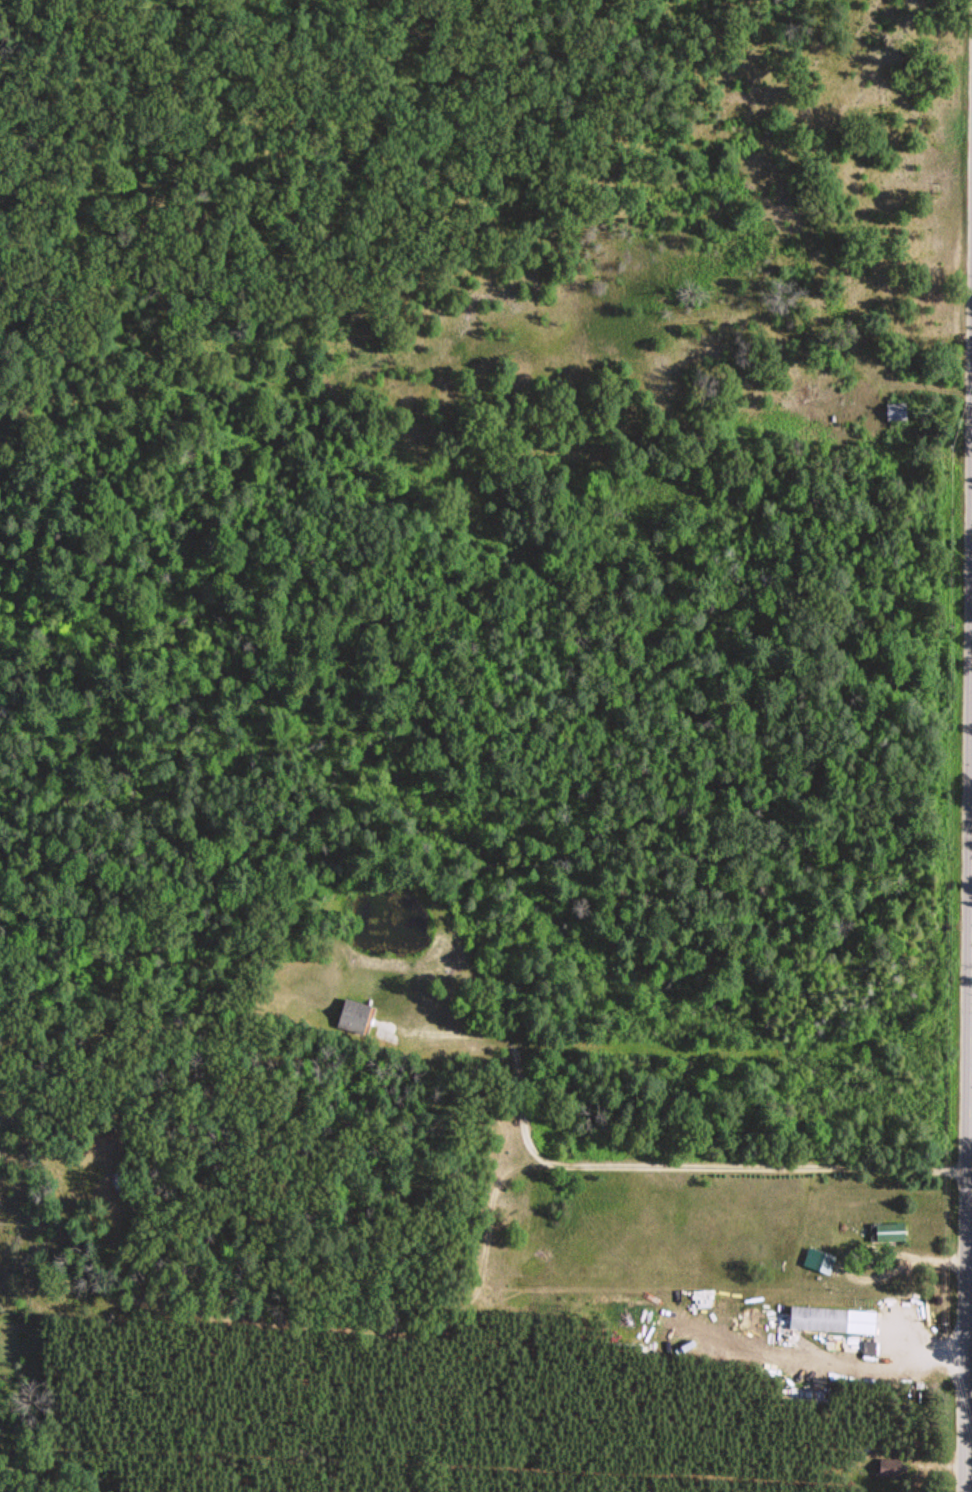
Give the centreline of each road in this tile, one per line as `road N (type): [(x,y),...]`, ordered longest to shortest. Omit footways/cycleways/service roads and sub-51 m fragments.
road 1 (tertiary): [(968,1491),(971,1292)]

